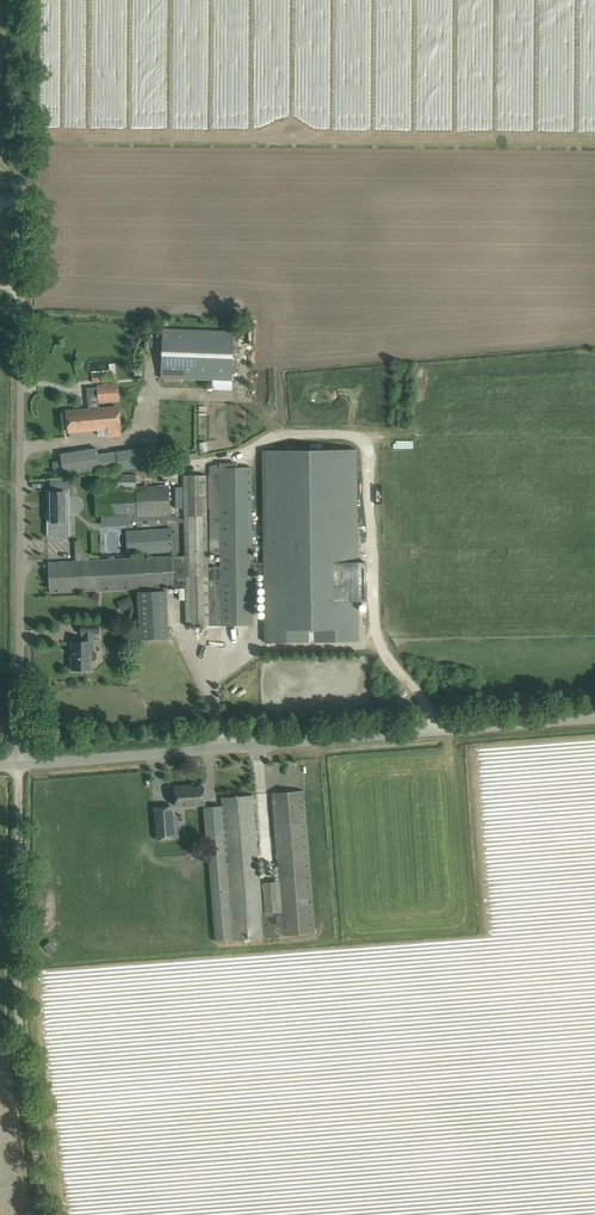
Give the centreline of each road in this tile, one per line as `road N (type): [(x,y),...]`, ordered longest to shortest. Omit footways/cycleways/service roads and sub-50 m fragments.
road 1 (unclassified): [(18,763),(594,719)]
road 2 (unclassified): [(18,763),(13,243)]
road 3 (track): [(18,763),(18,1021),(46,1214)]

